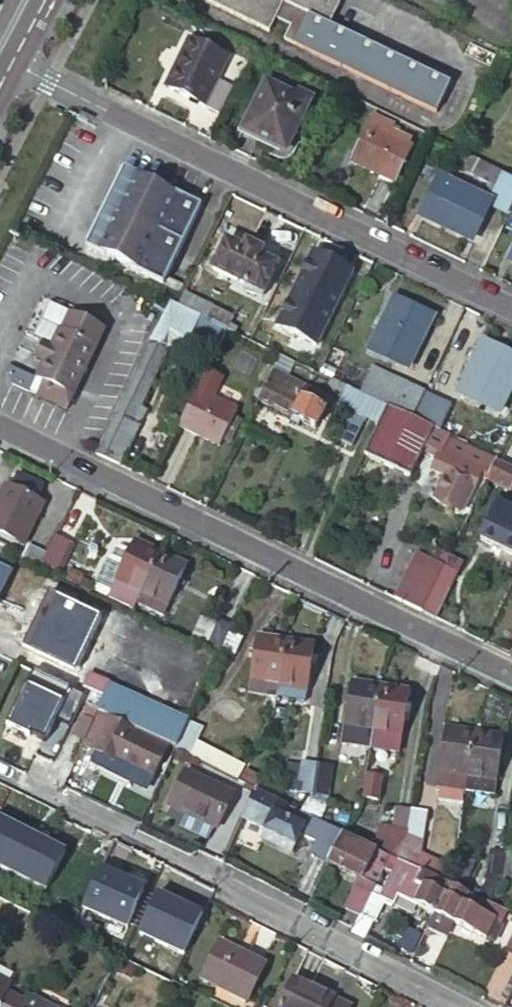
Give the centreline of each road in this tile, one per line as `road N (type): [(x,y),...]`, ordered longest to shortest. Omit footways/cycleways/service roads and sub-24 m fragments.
road 1 (residential): [(0,430),(511,679)]
road 2 (residential): [(511,308),(13,61)]
road 3 (residential): [(457,1006),(257,906),(203,865),(73,805)]

